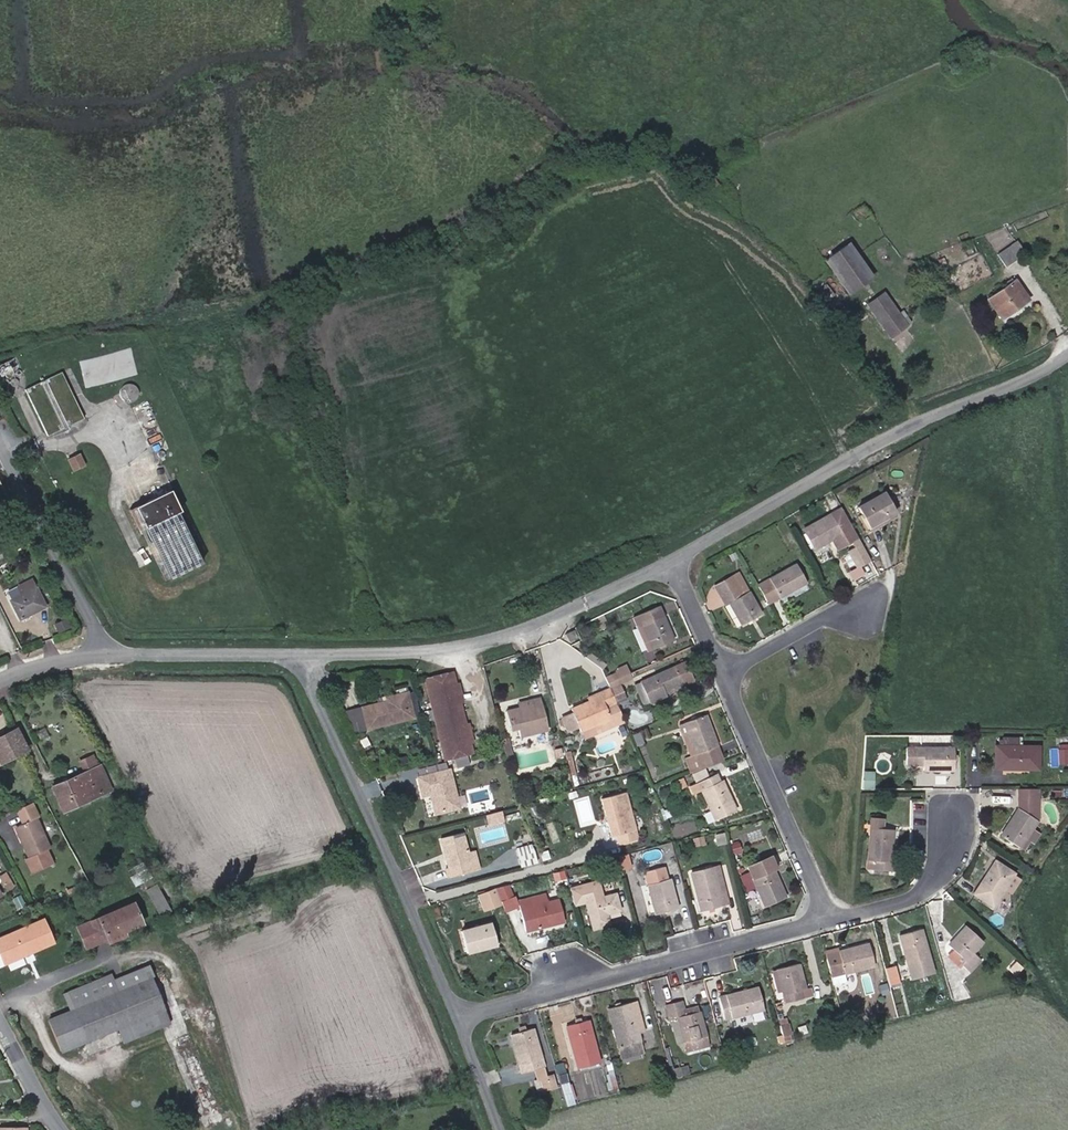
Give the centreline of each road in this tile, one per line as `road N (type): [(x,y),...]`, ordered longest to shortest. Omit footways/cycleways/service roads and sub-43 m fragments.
road 1 (residential): [(676,552),(932,419),(1067,362)]
road 2 (residential): [(457,1018),(304,650)]
road 3 (residential): [(304,650),(421,649),(527,630),(676,552)]
road 4 (residential): [(457,1018),(831,914)]
road 5 (residential): [(0,425),(126,654)]
road 6 (residential): [(728,674),(831,914)]
road 7 (residential): [(831,914),(938,889),(961,812)]
road 8 (residential): [(126,654),(304,650)]
road 9 (residential): [(728,674),(883,588)]
road 10 (residential): [(0,1004),(75,1129)]
road 11 (residential): [(676,552),(728,674)]
road 12 (residential): [(0,679),(71,656),(126,654)]

